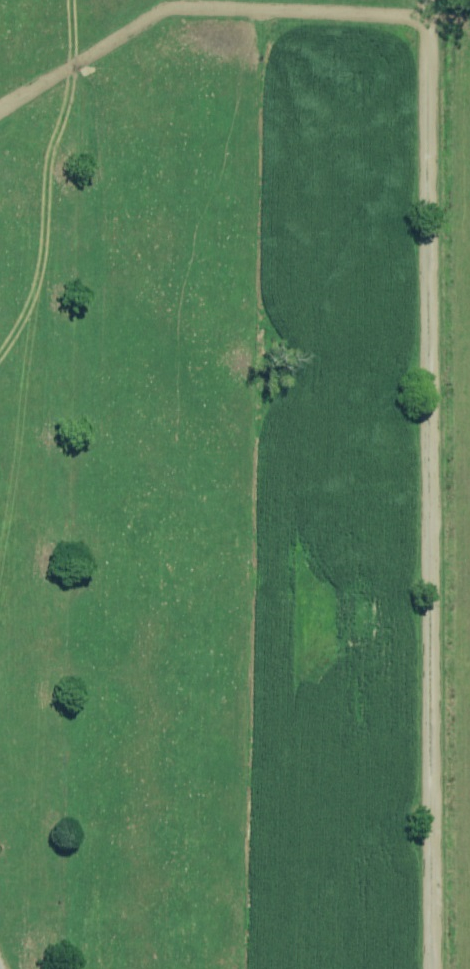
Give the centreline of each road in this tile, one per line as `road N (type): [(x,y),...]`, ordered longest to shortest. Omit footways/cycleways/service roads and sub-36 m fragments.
road 1 (track): [(439,968),(432,0)]
road 2 (track): [(0,552),(73,68)]

